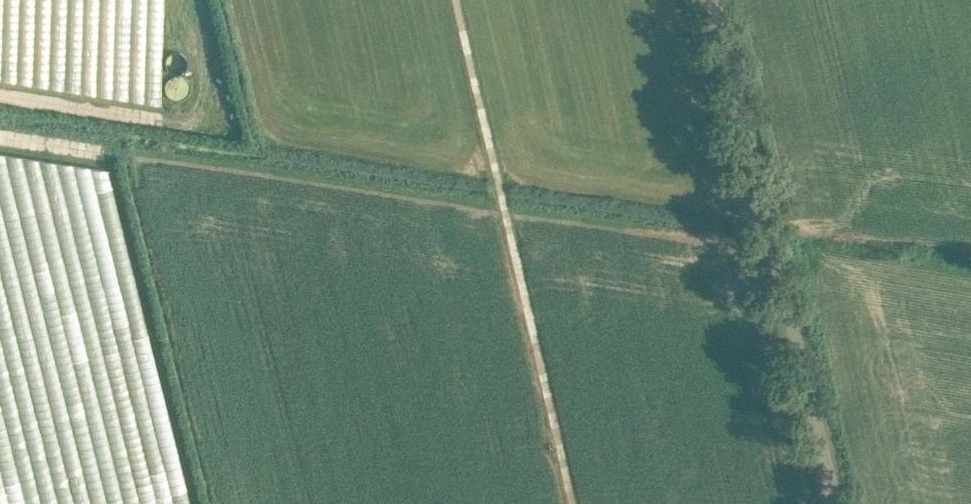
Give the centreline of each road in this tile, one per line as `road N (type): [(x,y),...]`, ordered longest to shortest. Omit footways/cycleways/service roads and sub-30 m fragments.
road 1 (unclassified): [(850,503),(728,0)]

